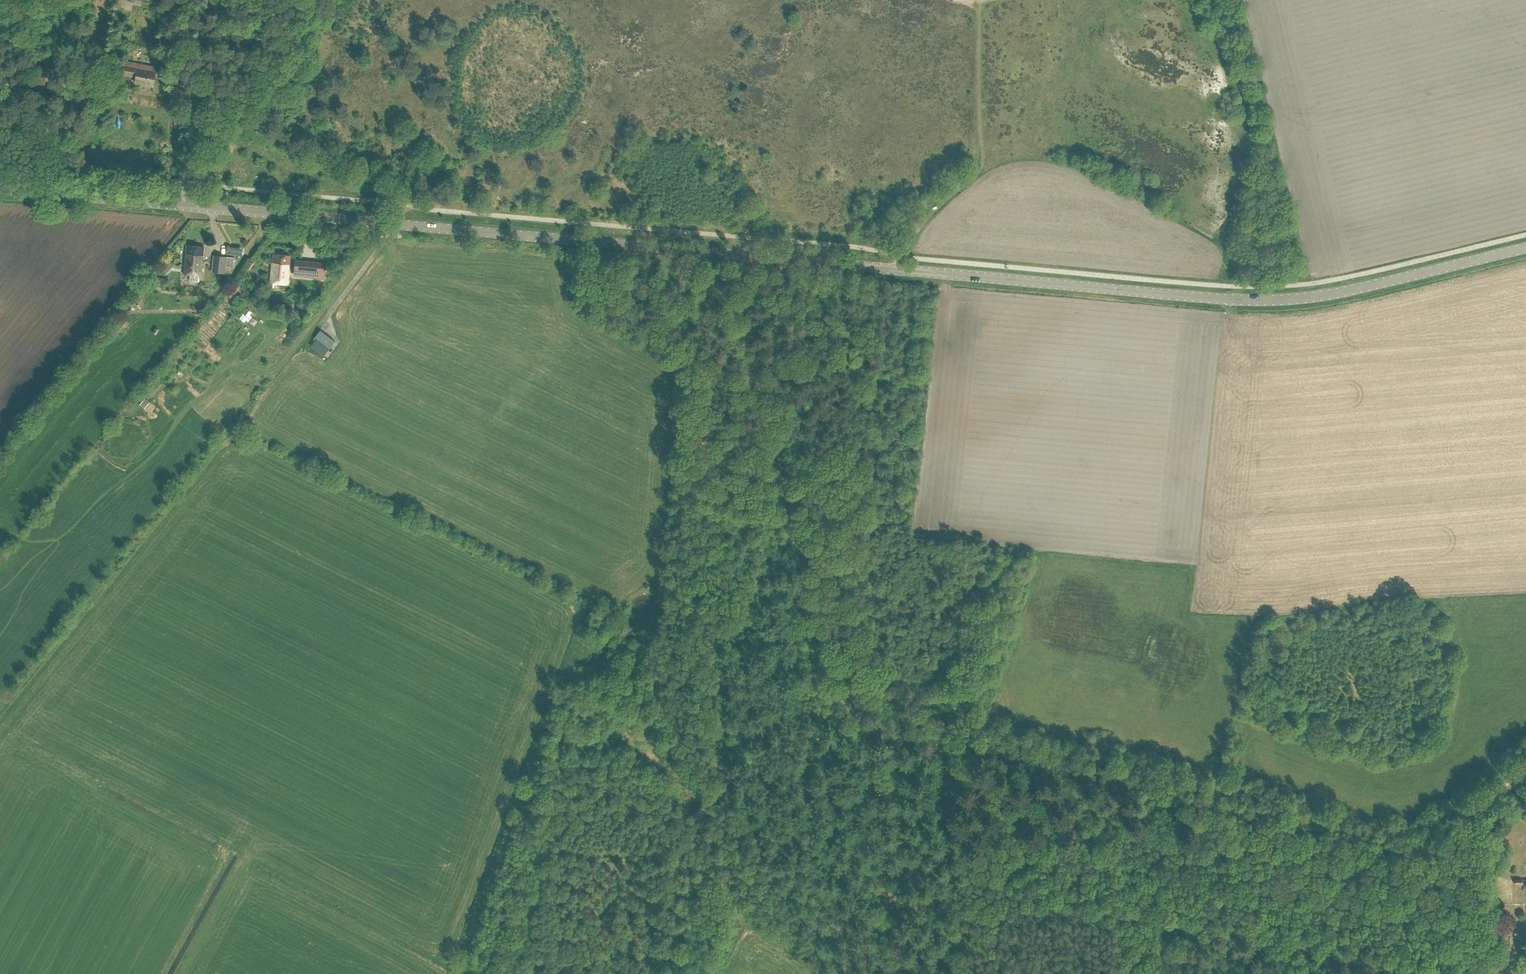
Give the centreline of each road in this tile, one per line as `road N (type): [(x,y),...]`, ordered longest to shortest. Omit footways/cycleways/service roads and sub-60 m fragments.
road 1 (tertiary): [(1525,248),(1319,296),(1224,299),(0,189)]
road 2 (track): [(1472,973),(1474,820)]

